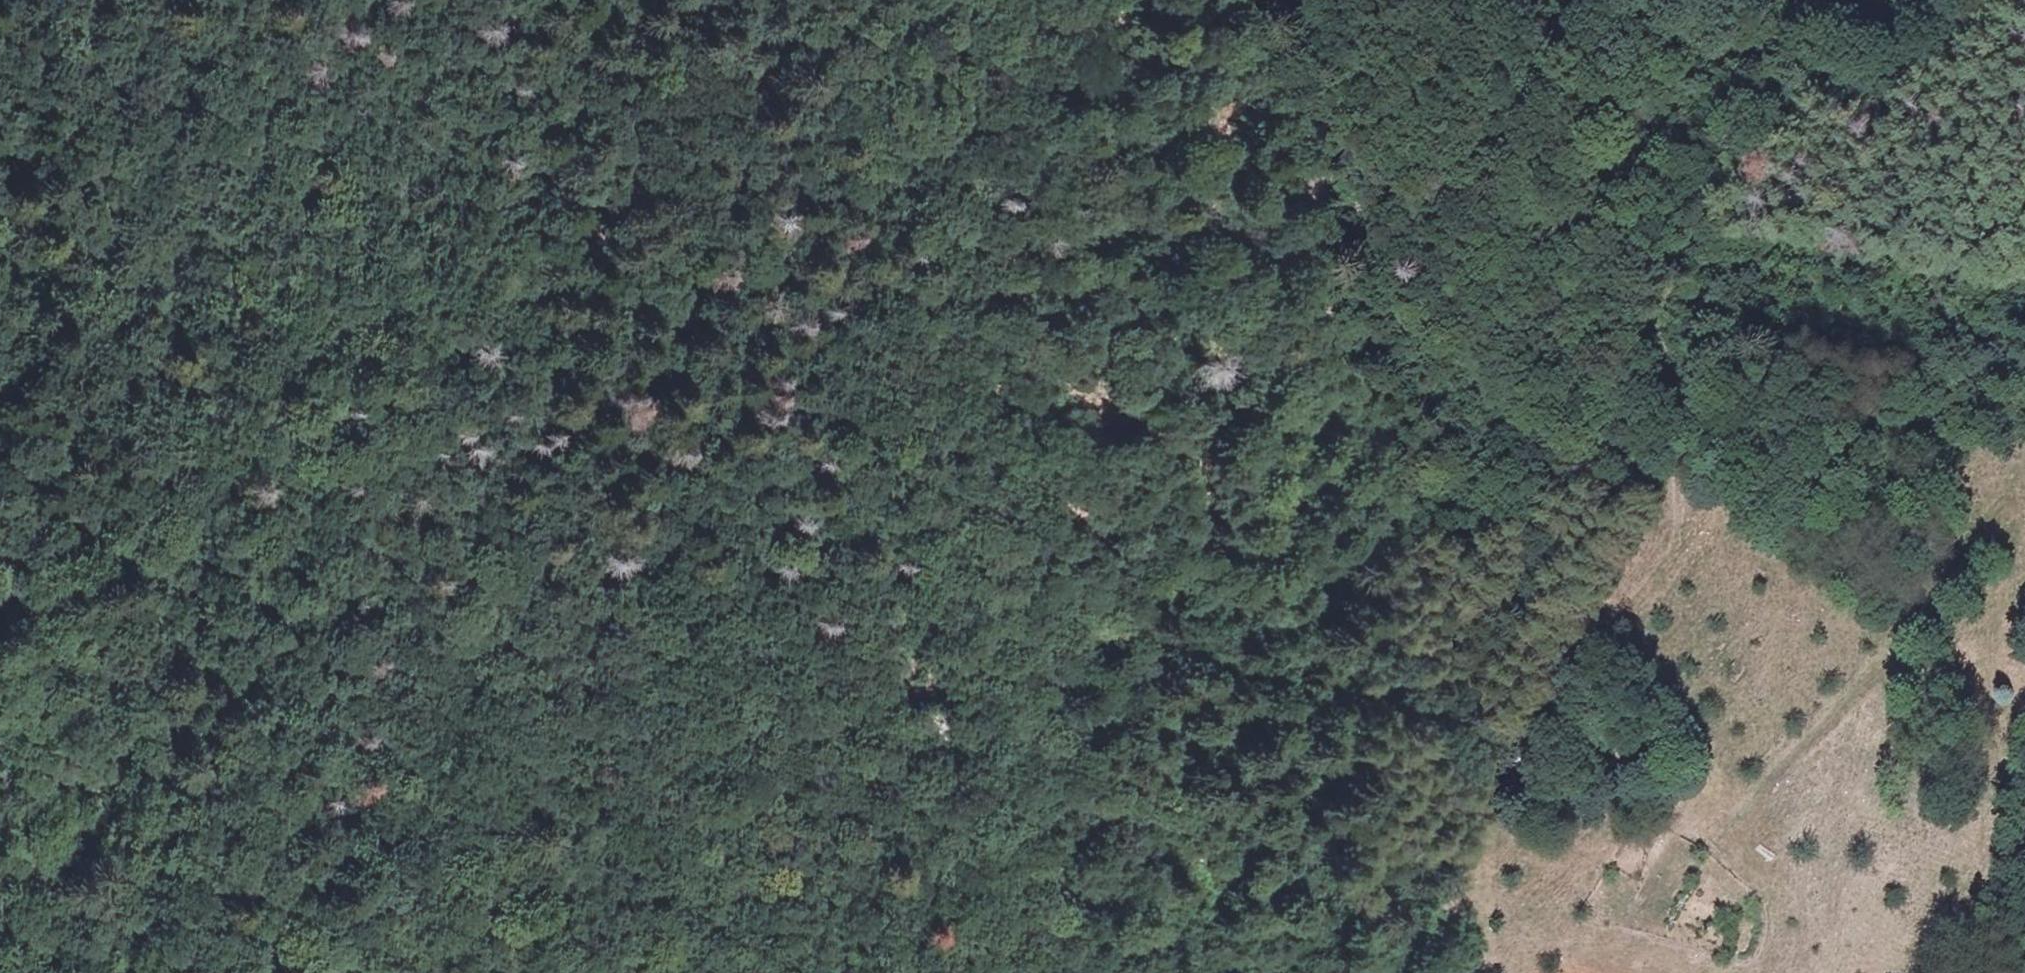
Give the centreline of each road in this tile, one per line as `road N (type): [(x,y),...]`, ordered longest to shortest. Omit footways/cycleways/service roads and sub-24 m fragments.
road 1 (track): [(1676,484),(1679,348),(1714,222),(1789,109),(1828,85),(1906,59),(1969,0)]

